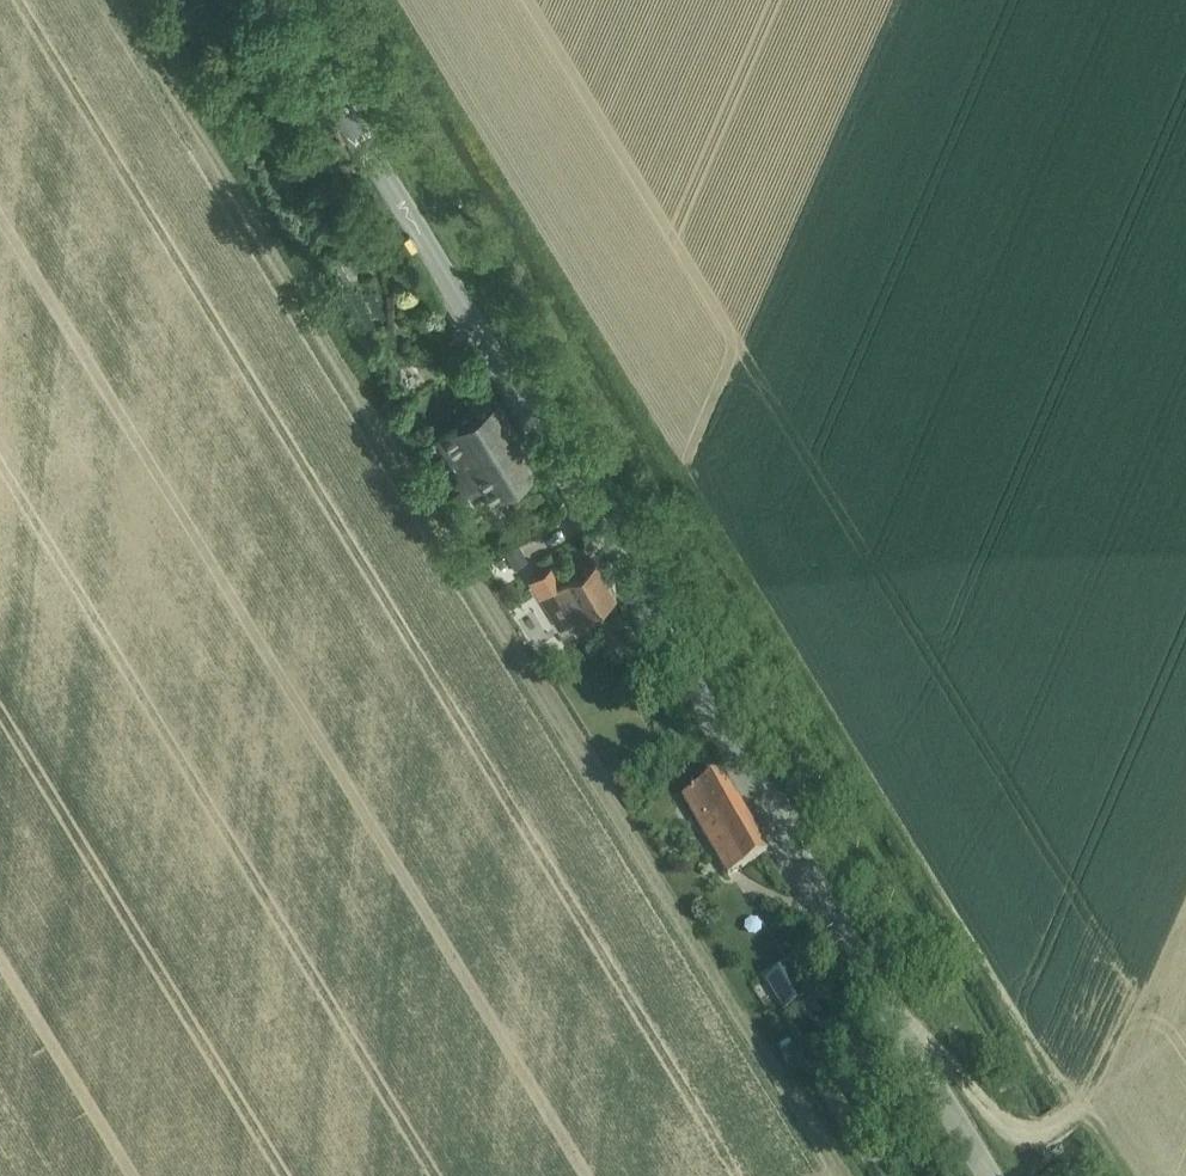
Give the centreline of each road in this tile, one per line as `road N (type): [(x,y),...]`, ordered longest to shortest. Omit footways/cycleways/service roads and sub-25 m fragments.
road 1 (unclassified): [(989,1175),(279,0)]

